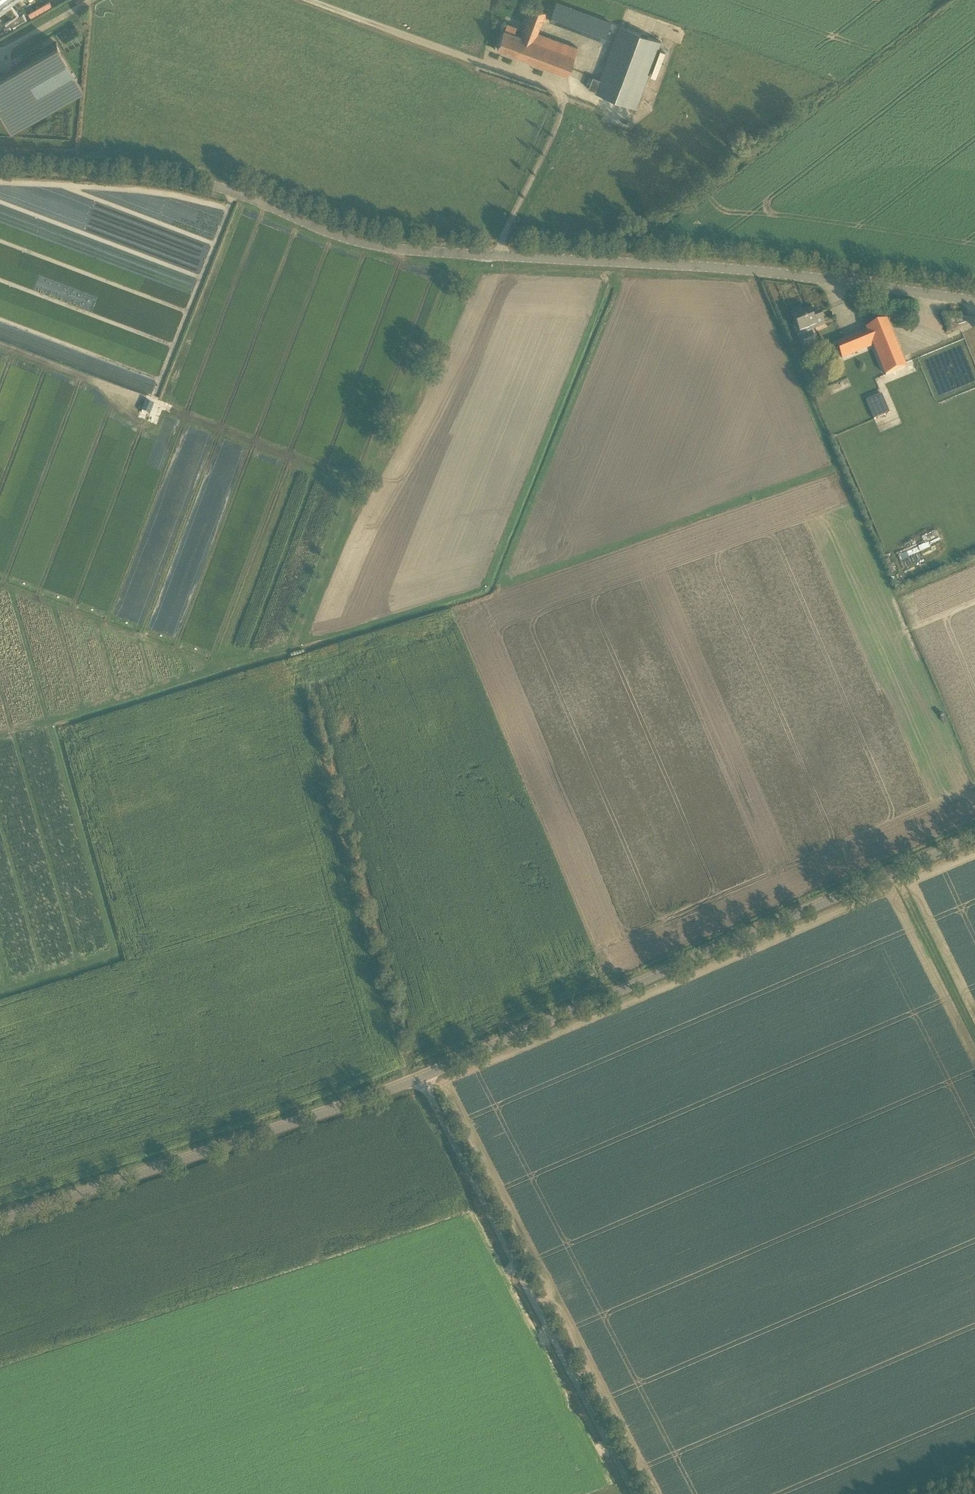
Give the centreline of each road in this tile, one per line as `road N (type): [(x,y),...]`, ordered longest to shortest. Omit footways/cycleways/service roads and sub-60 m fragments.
road 1 (tertiary): [(419,1078),(974,835)]
road 2 (tertiary): [(498,251),(381,247),(191,174),(0,166)]
road 3 (tertiary): [(974,298),(777,265),(498,251)]
road 4 (unclassified): [(637,1493),(419,1078)]
road 5 (tertiary): [(0,1222),(419,1078)]
road 6 (unclassified): [(498,251),(563,119),(564,95),(553,79),(319,0)]
road 7 (track): [(498,251),(362,491)]
road 8 (track): [(893,871),(974,1040)]

